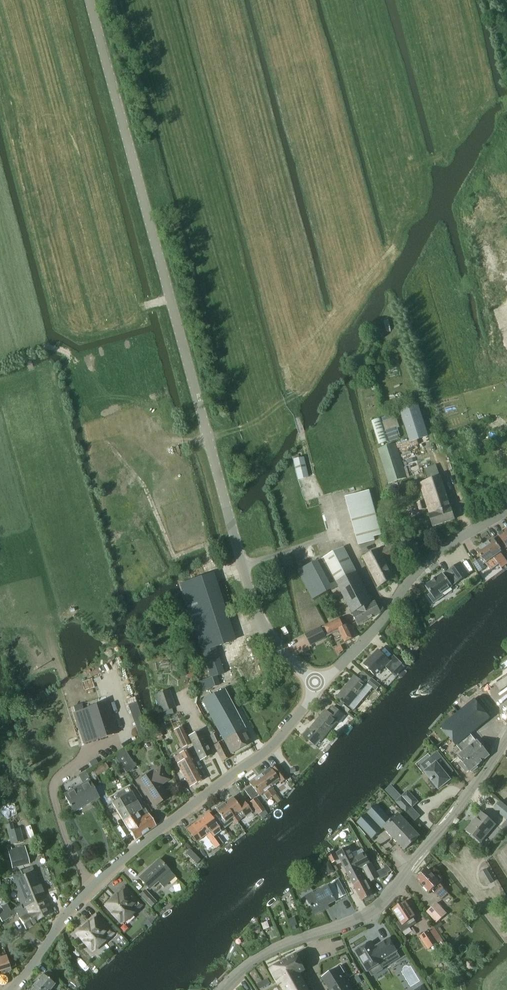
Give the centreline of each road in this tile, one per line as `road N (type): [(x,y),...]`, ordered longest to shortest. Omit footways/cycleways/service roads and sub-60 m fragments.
road 1 (unclassified): [(321,686),(278,646),(254,609),(89,0)]
road 2 (tertiary): [(11,989),(88,890),(264,753),(321,686)]
road 3 (tertiary): [(221,989),(281,948),(377,909),(506,739)]
road 4 (tertiary): [(321,686),(414,574),(506,510)]

